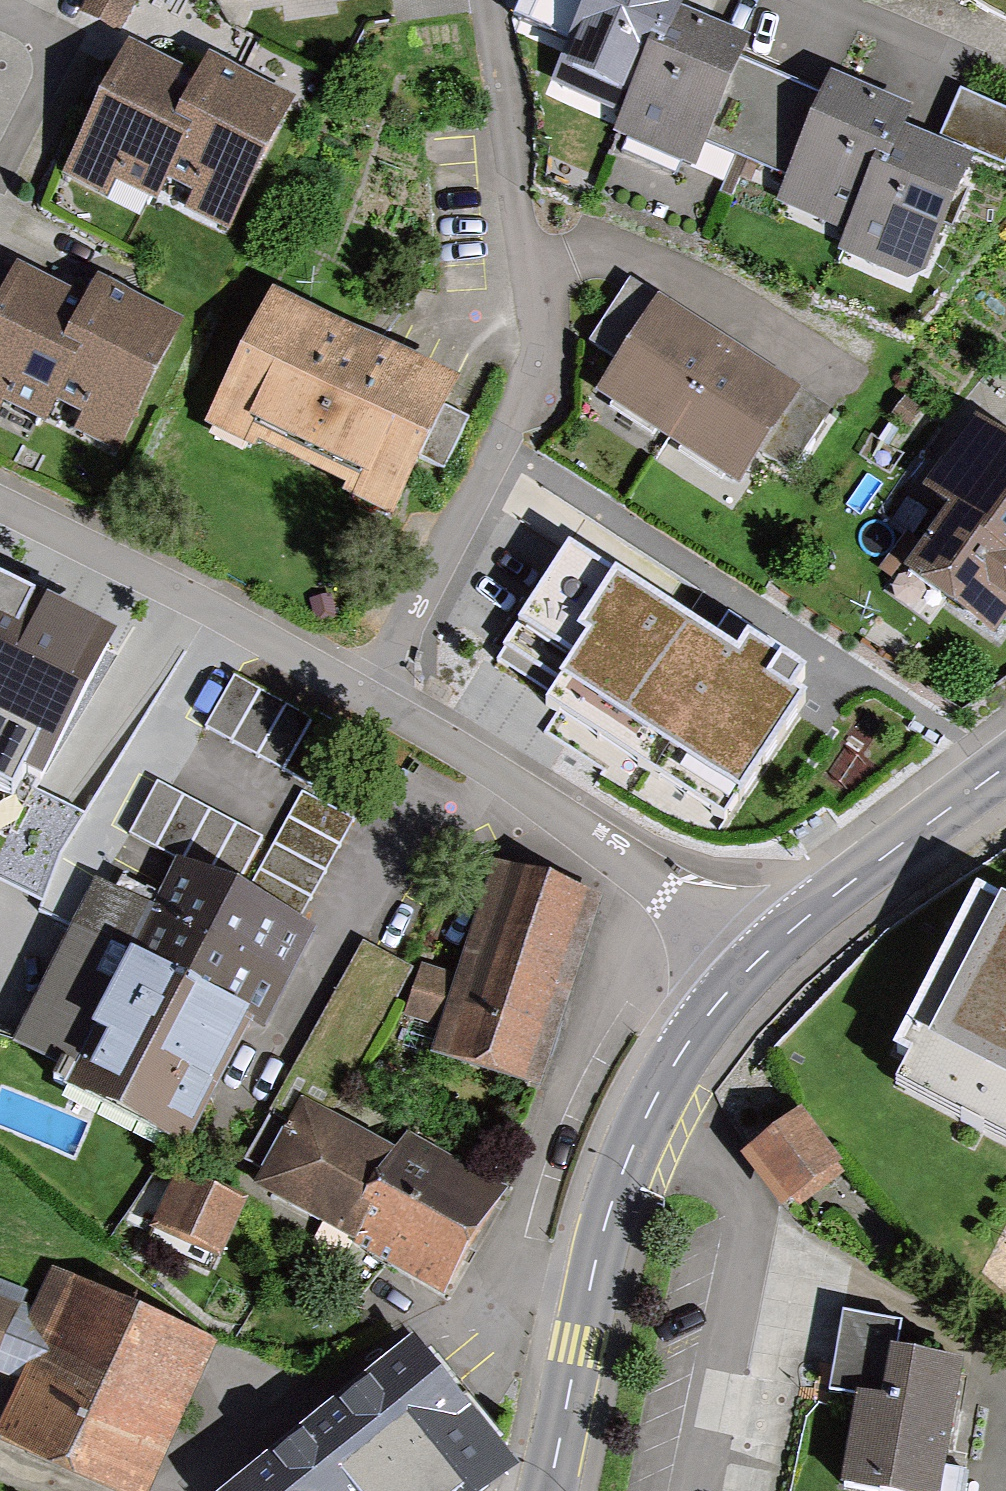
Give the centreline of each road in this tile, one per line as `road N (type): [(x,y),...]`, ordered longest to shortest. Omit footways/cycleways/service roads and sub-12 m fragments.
road 1 (residential): [(360,692),(530,390),(540,329),(488,0)]
road 2 (residential): [(360,692),(505,779),(751,964)]
road 3 (residential): [(178,1490),(381,1353),(457,1317),(587,1299)]
road 4 (residential): [(0,501),(360,692)]
road 5 (tertiary): [(587,1299),(632,1148),(694,1035),(751,964)]
road 6 (tertiary): [(751,964),(1005,765)]
road 7 (residential): [(989,79),(799,0)]
road 8 (residential): [(0,10),(53,44),(51,67),(0,173)]
road 9 (tertiary): [(548,1490),(587,1299)]

